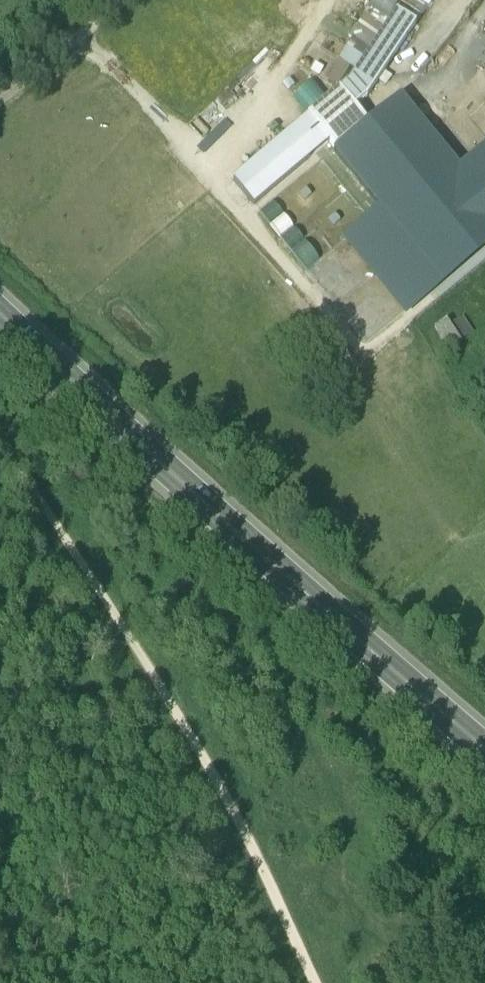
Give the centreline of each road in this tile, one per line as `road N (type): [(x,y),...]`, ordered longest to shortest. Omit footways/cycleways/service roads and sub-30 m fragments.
road 1 (secondary): [(484,750),(0,313)]
road 2 (track): [(320,982),(241,825),(58,508),(0,447)]
road 3 (residential): [(121,0),(0,97)]

